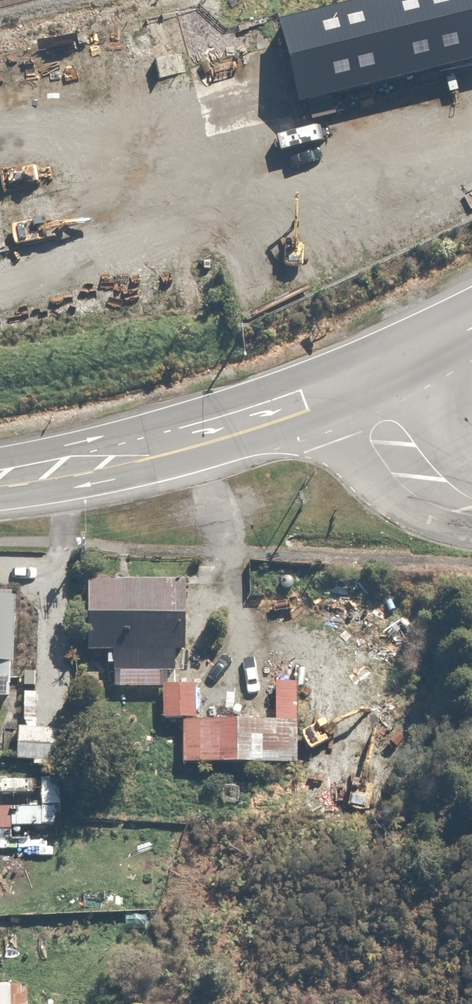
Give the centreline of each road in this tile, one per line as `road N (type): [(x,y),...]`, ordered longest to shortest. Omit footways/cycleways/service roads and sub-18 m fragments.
road 1 (primary): [(351,377),(183,440),(0,480)]
road 2 (secondary): [(351,377),(373,425),(408,472),(471,509)]
road 3 (primary): [(471,320),(351,377)]

